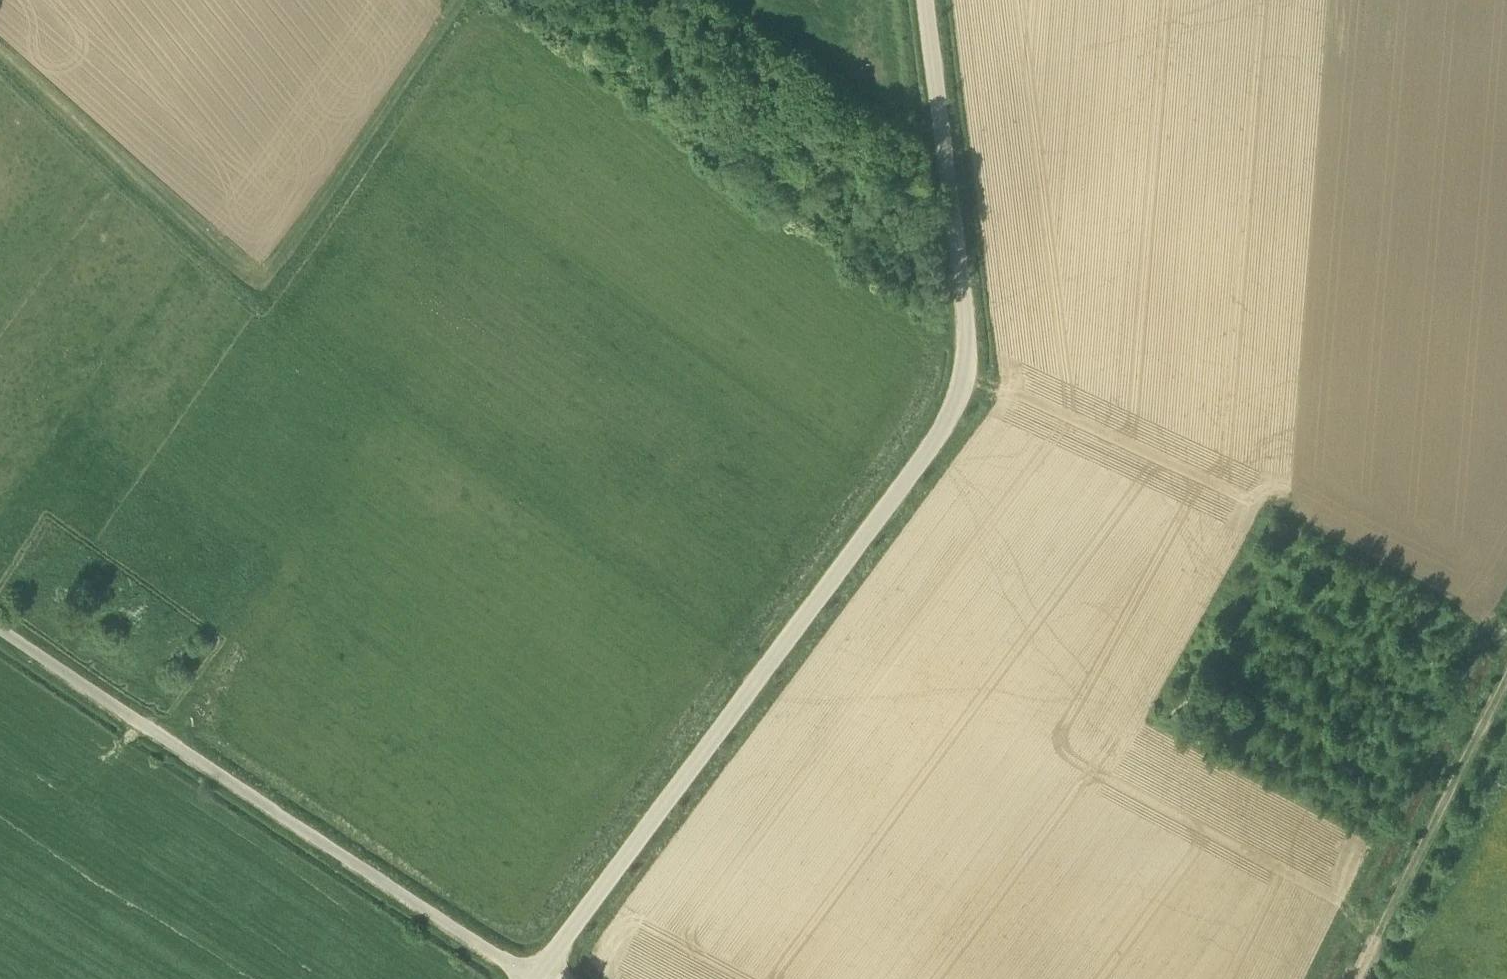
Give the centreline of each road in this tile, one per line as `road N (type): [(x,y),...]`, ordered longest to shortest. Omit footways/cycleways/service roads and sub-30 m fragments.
road 1 (unclassified): [(546,978),(948,418),(970,342),(969,302),(929,0)]
road 2 (track): [(467,0),(266,271),(242,272),(0,54)]
road 3 (track): [(1349,978),(1506,660)]

